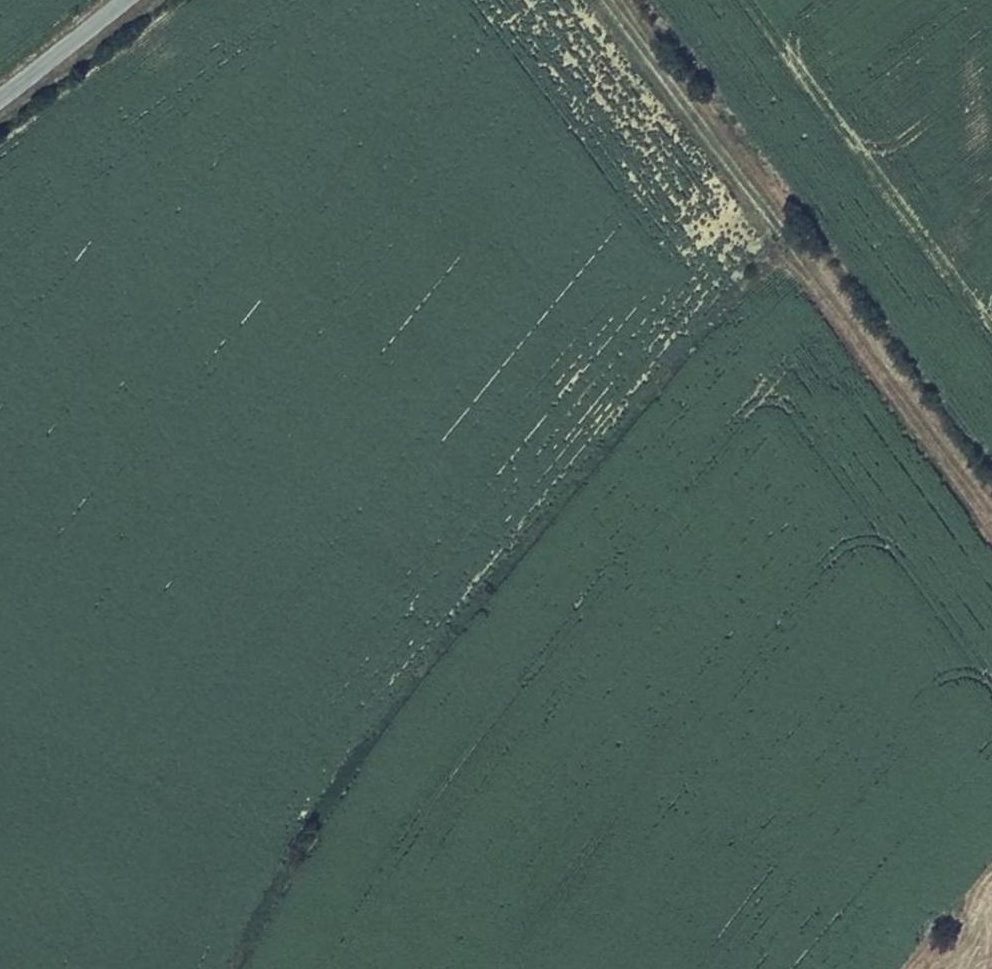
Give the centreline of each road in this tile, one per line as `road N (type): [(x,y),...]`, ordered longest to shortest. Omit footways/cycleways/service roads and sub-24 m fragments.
road 1 (unclassified): [(124,0),(0,99)]

